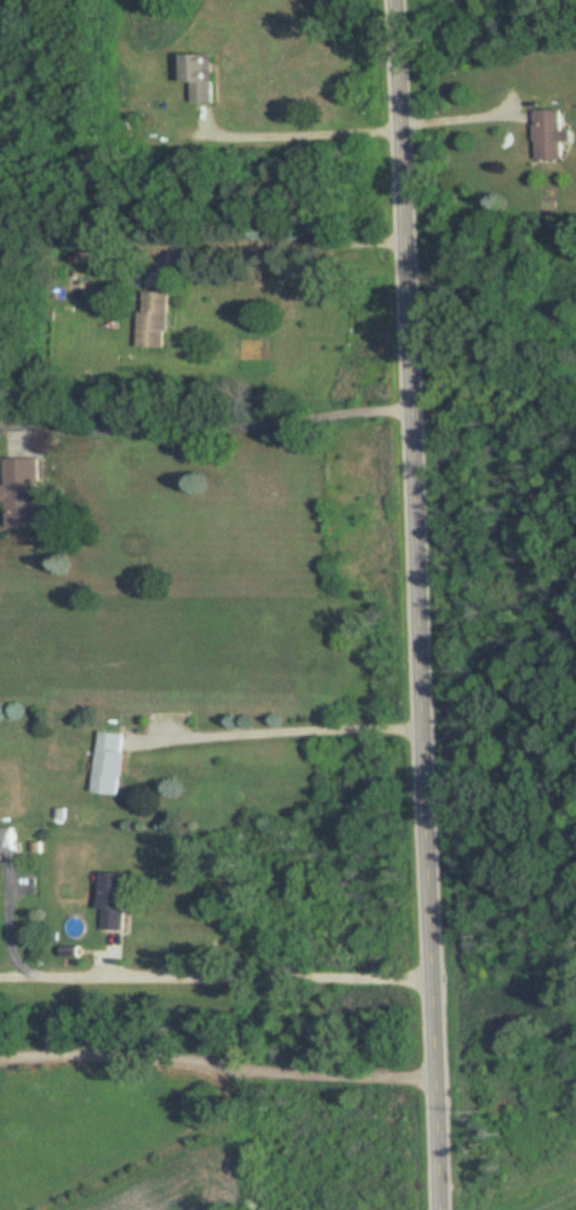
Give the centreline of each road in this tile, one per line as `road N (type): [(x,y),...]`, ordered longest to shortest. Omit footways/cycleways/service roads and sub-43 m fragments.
road 1 (residential): [(440,1209),(387,0)]

